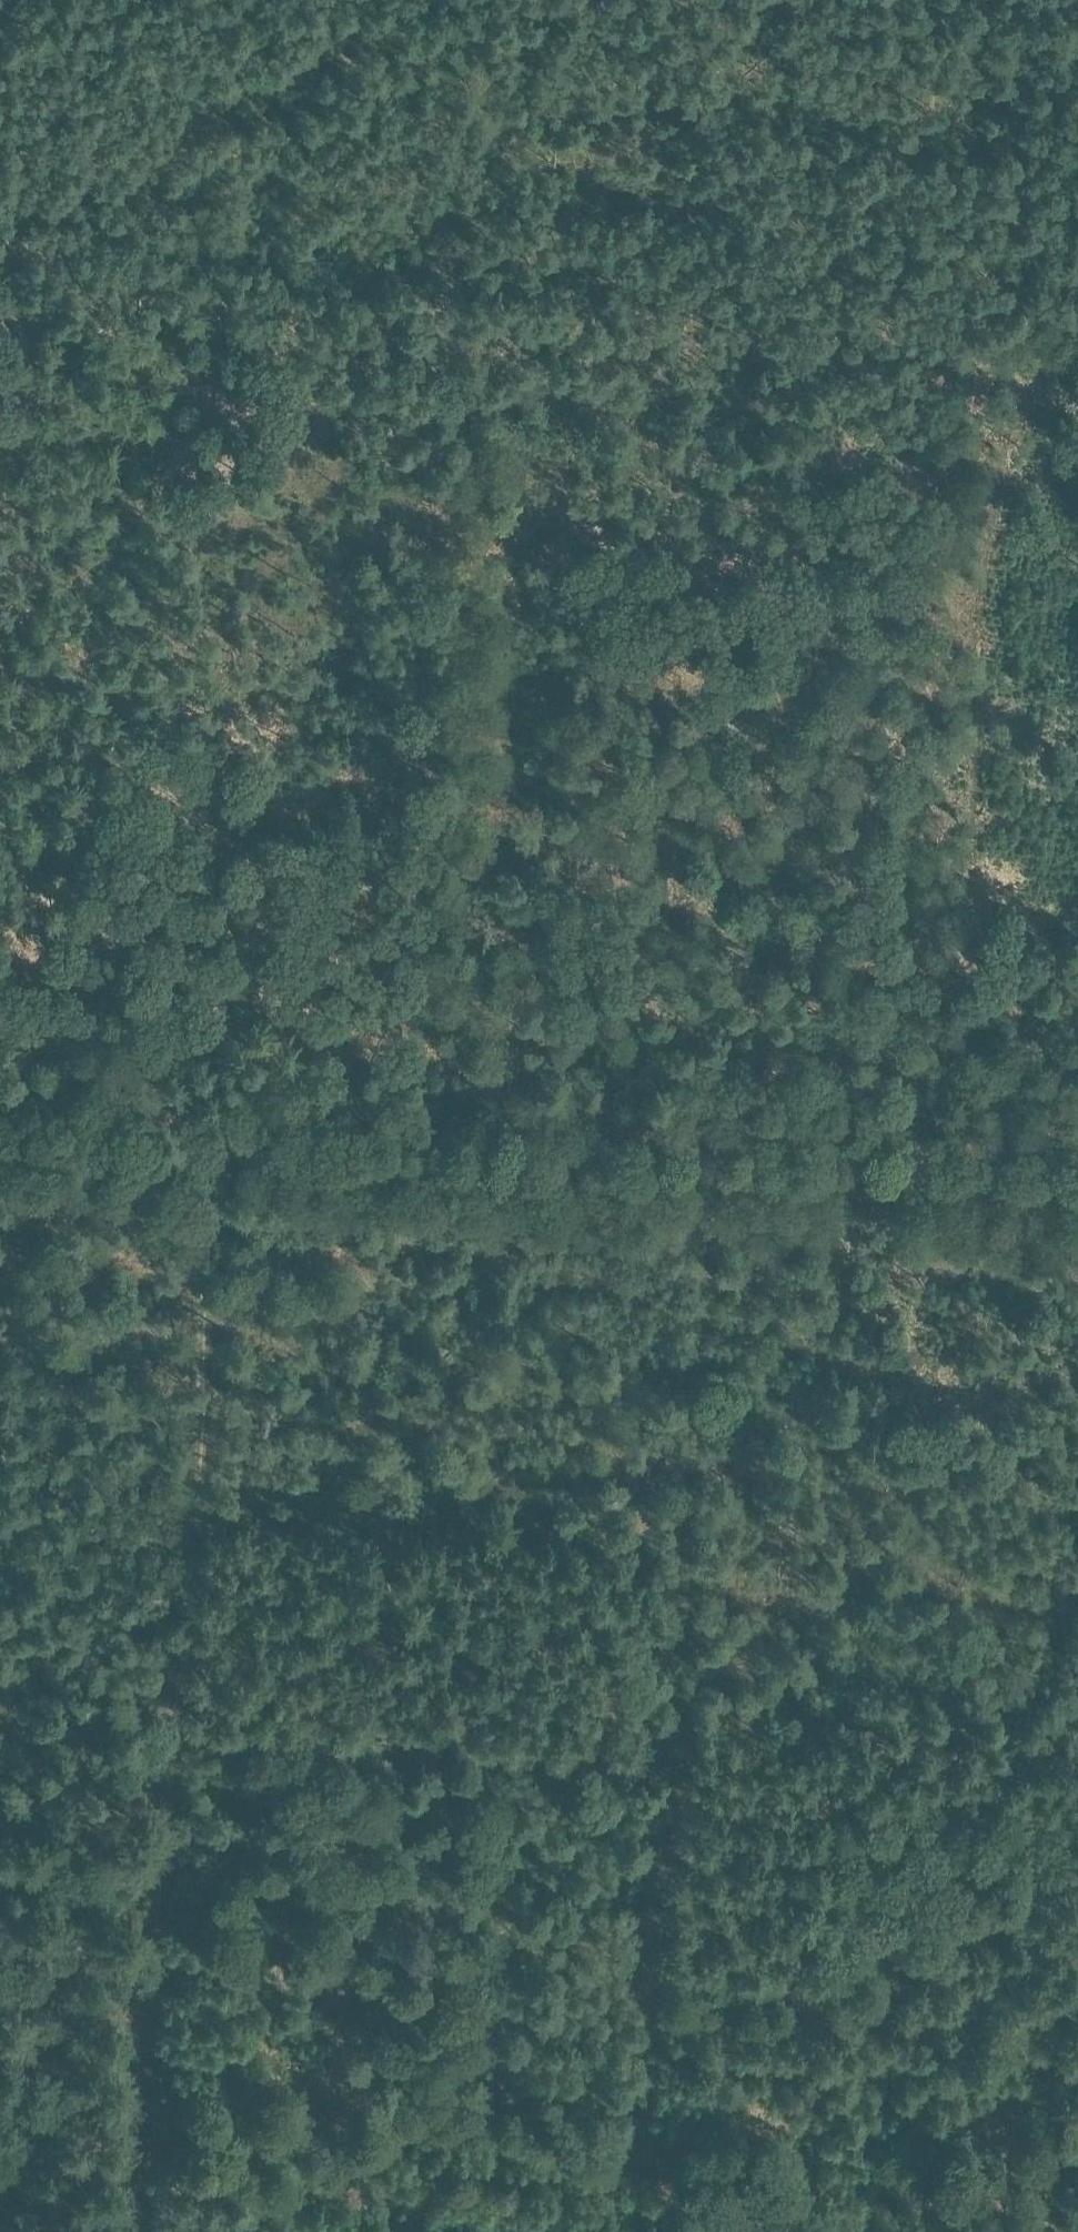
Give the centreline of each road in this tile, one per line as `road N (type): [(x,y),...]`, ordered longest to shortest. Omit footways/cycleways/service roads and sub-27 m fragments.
road 1 (track): [(219,1151),(127,2231)]
road 2 (track): [(1077,1182),(0,1141)]
road 3 (track): [(11,438),(172,433),(420,401),(786,412),(878,400),(940,374),(1000,365),(1077,369)]
road 4 (track): [(1,326),(57,243),(123,229),(223,155),(276,152),(299,139),(323,143),(354,129),(379,104),(380,91),(375,78),(327,45),(323,32),(333,0)]
road 5 (track): [(0,569),(11,438),(8,340),(1,326)]

